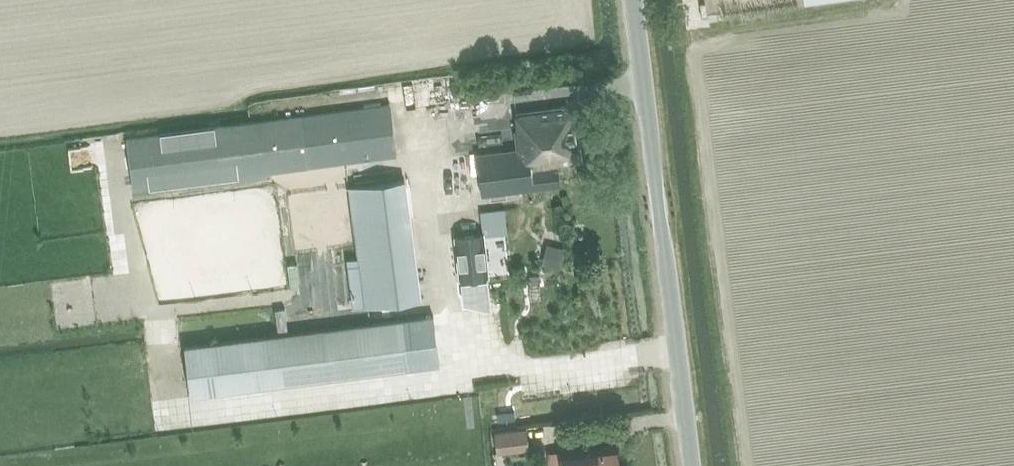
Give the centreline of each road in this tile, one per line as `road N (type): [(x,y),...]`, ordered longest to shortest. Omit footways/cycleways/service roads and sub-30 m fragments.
road 1 (unclassified): [(692,465),(630,0)]

